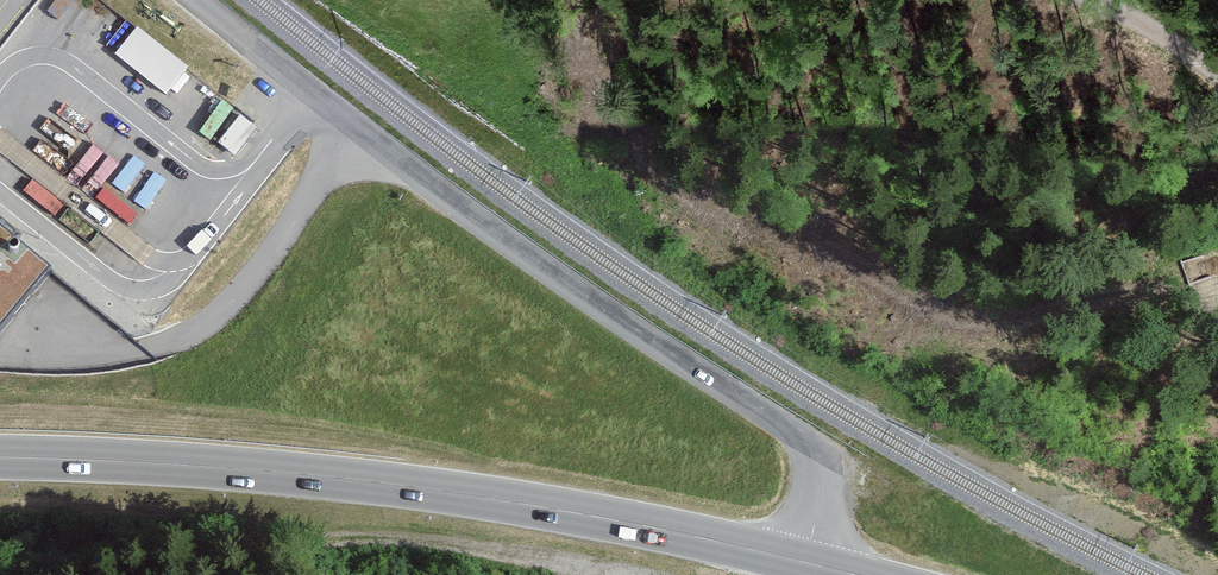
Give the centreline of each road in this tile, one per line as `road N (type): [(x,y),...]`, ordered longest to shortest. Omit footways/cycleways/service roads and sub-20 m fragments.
road 1 (unclassified): [(806,563),(818,477),(800,439),(477,222),(189,0)]
road 2 (secondary): [(0,457),(417,486),(806,563)]
road 3 (track): [(1097,0),(1217,69)]

